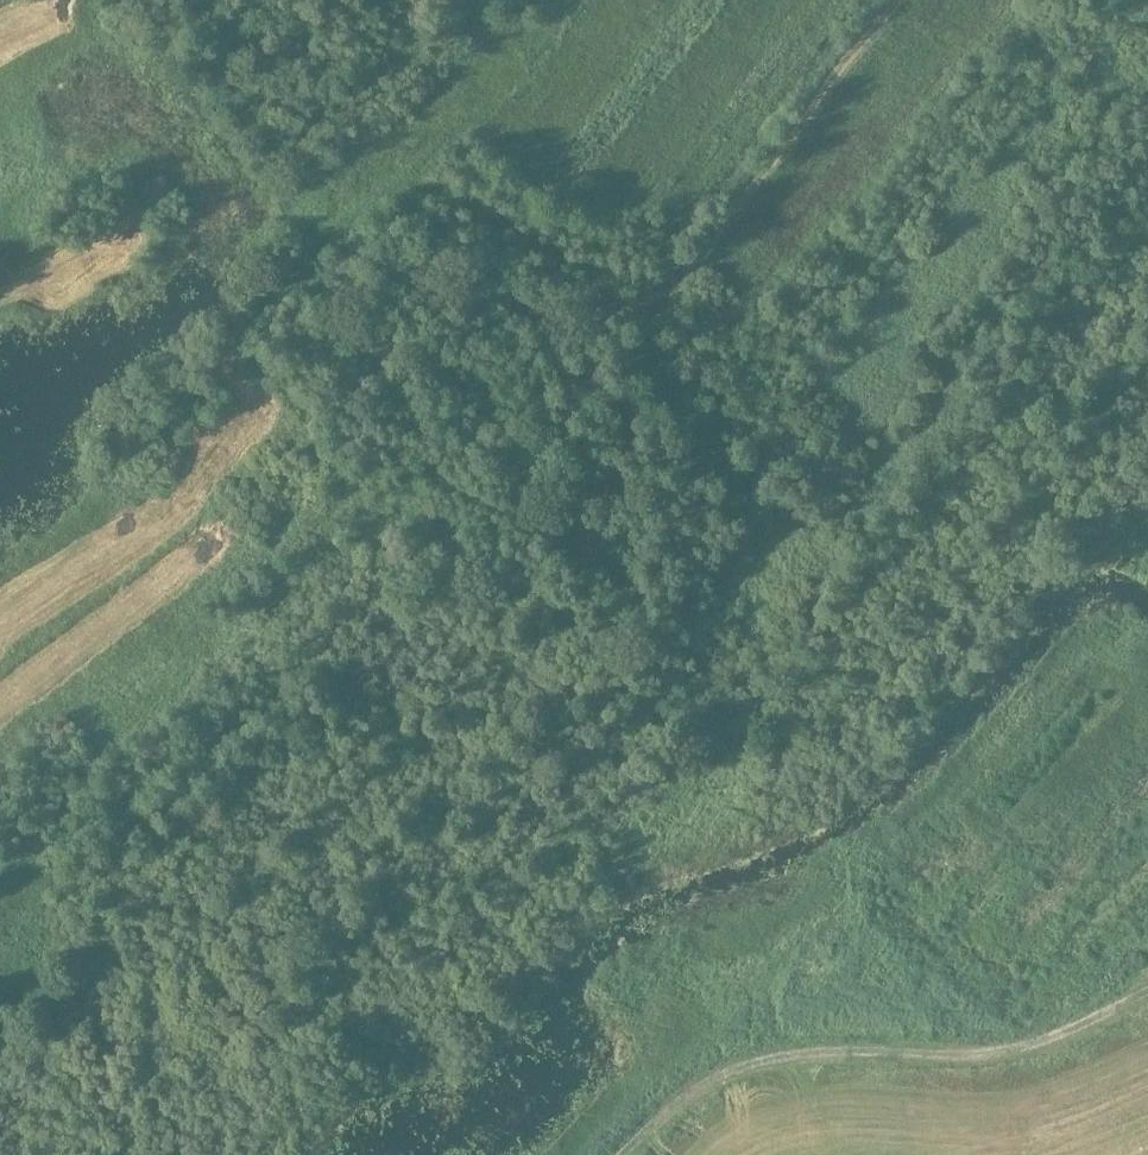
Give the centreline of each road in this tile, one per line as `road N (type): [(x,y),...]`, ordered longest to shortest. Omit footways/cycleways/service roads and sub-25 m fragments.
road 1 (track): [(1147,990),(1001,1053),(833,1051),(755,1062),(690,1093),(621,1154)]

